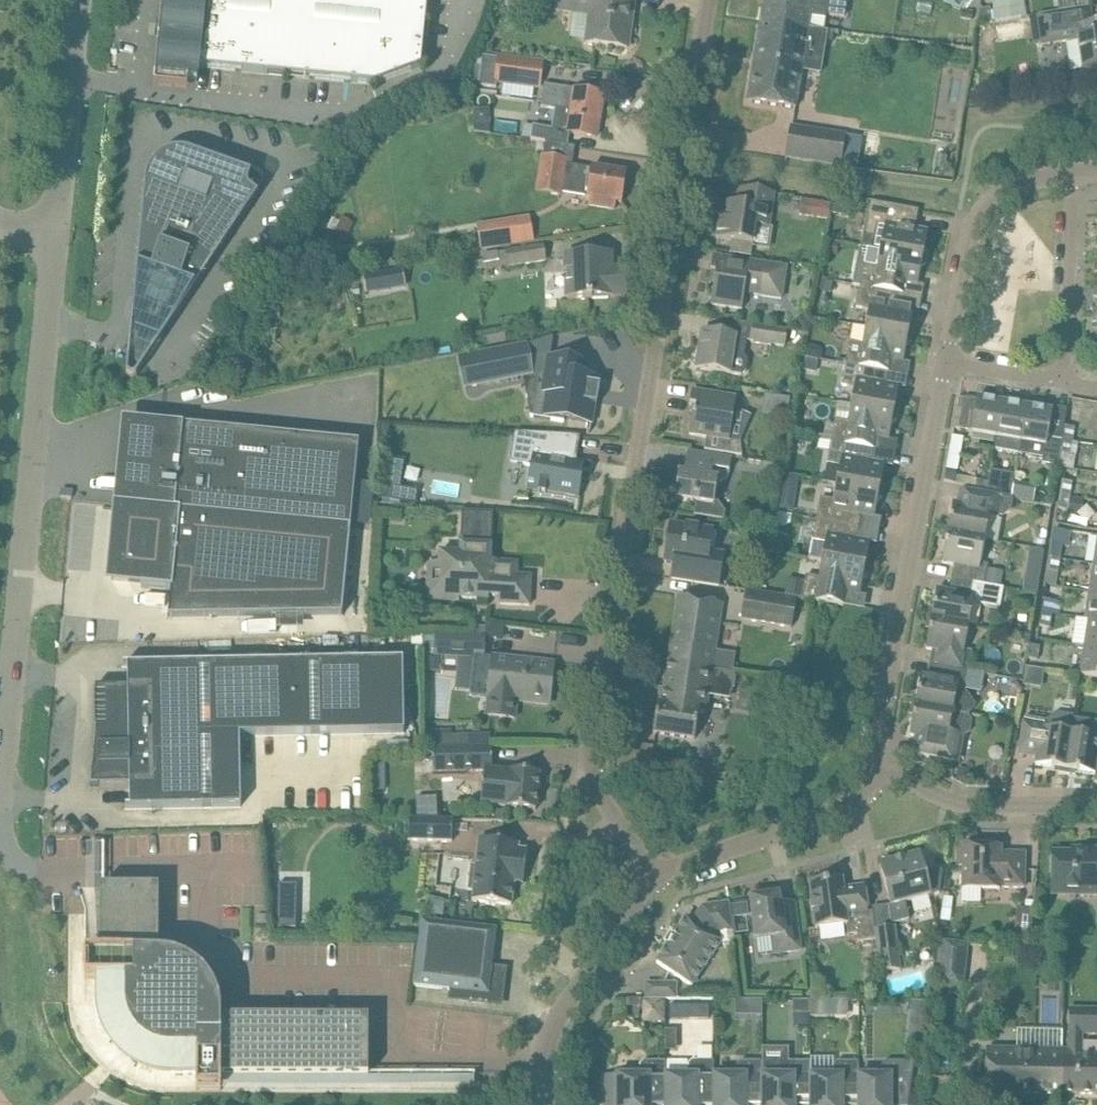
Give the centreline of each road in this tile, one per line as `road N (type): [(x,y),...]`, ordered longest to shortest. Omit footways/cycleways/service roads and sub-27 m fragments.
road 1 (residential): [(650,875),(587,762),(711,0)]
road 2 (unclassified): [(0,810),(52,233)]
road 3 (residential): [(944,363),(872,757)]
road 4 (residential): [(872,757),(853,803),(650,875)]
road 5 (residential): [(540,1104),(542,1047),(553,1021),(650,875)]
road 6 (residential): [(1074,175),(1005,194),(973,230),(944,363)]
road 7 (residential): [(1096,805),(948,799),(872,757)]
road 8 (unclassified): [(52,233),(77,0)]
road 9 (residential): [(1065,386),(1074,175)]
road 10 (residential): [(1065,386),(944,363)]

